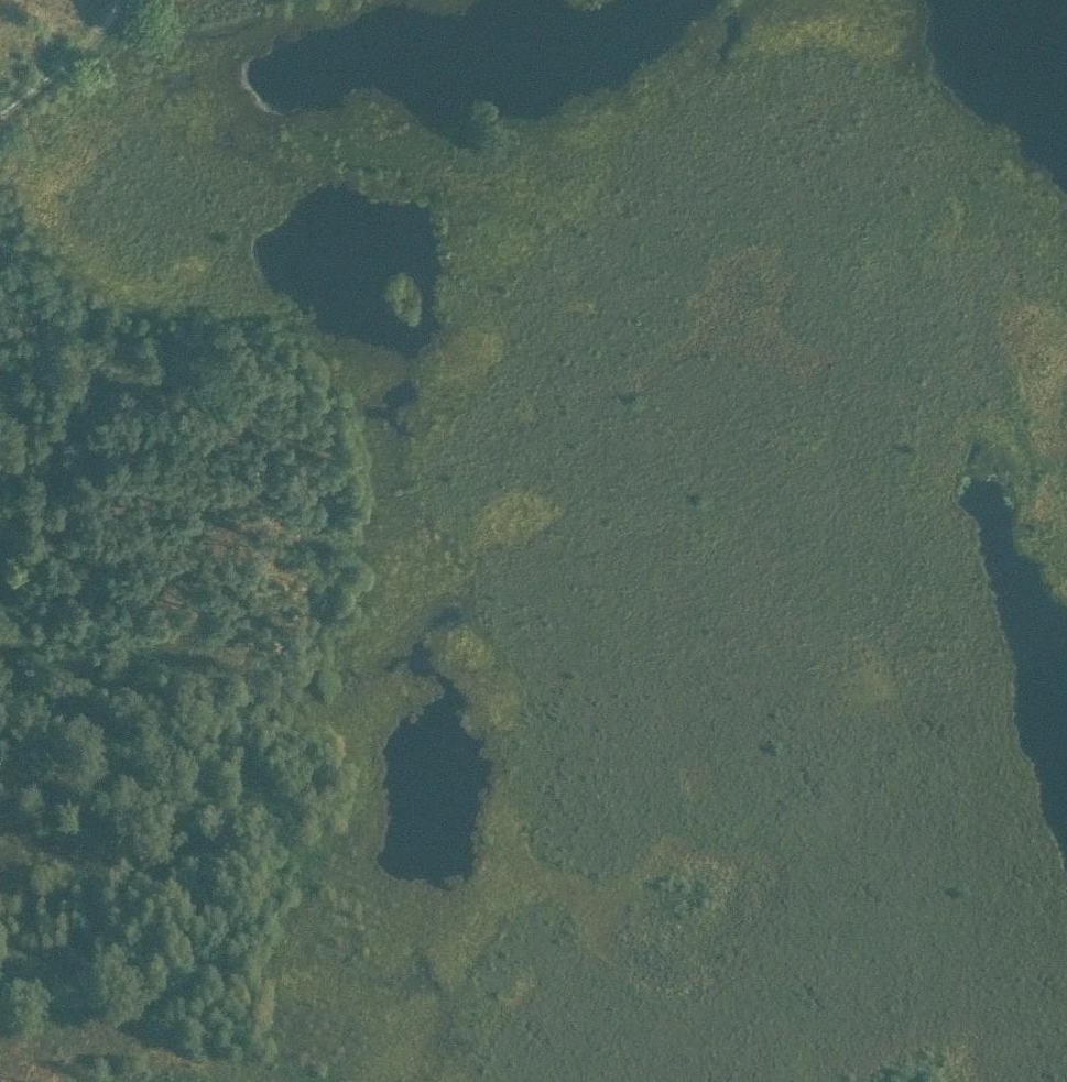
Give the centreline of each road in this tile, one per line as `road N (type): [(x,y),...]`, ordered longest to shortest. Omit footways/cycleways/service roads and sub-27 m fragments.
road 1 (track): [(0,109),(96,33),(123,0)]

